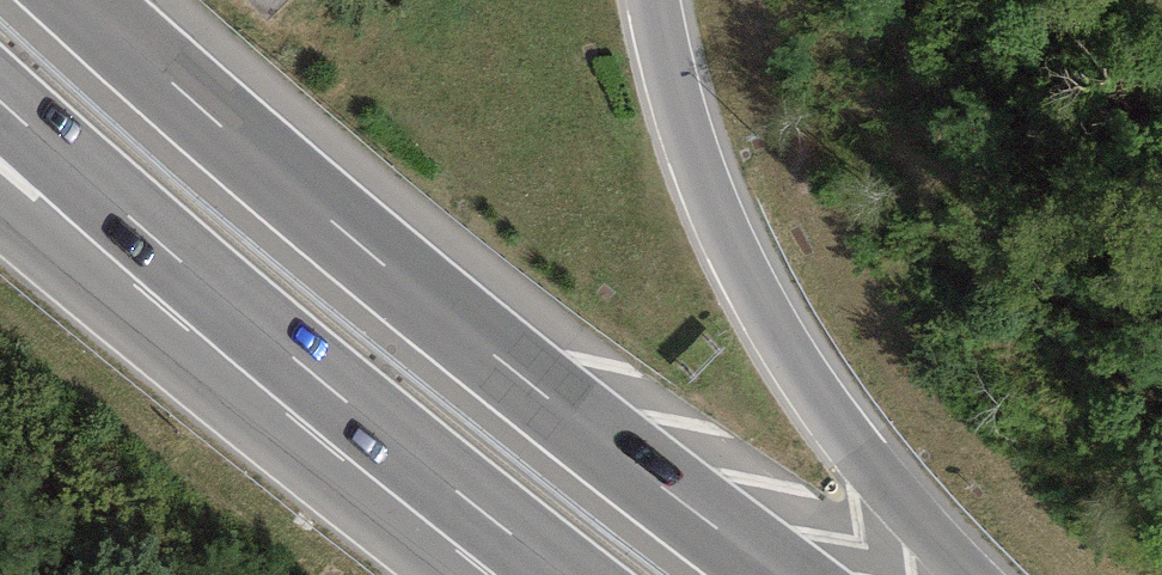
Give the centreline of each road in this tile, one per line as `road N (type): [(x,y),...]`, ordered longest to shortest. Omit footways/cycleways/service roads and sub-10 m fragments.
road 1 (motorway): [(787,574),(408,282),(84,0)]
road 2 (motorway): [(968,574),(856,448),(764,312),(703,180),(655,0)]
road 3 (motorway): [(172,260),(560,574)]
road 4 (motorway): [(0,102),(172,260)]
road 5 (motorway): [(0,136),(172,260)]

